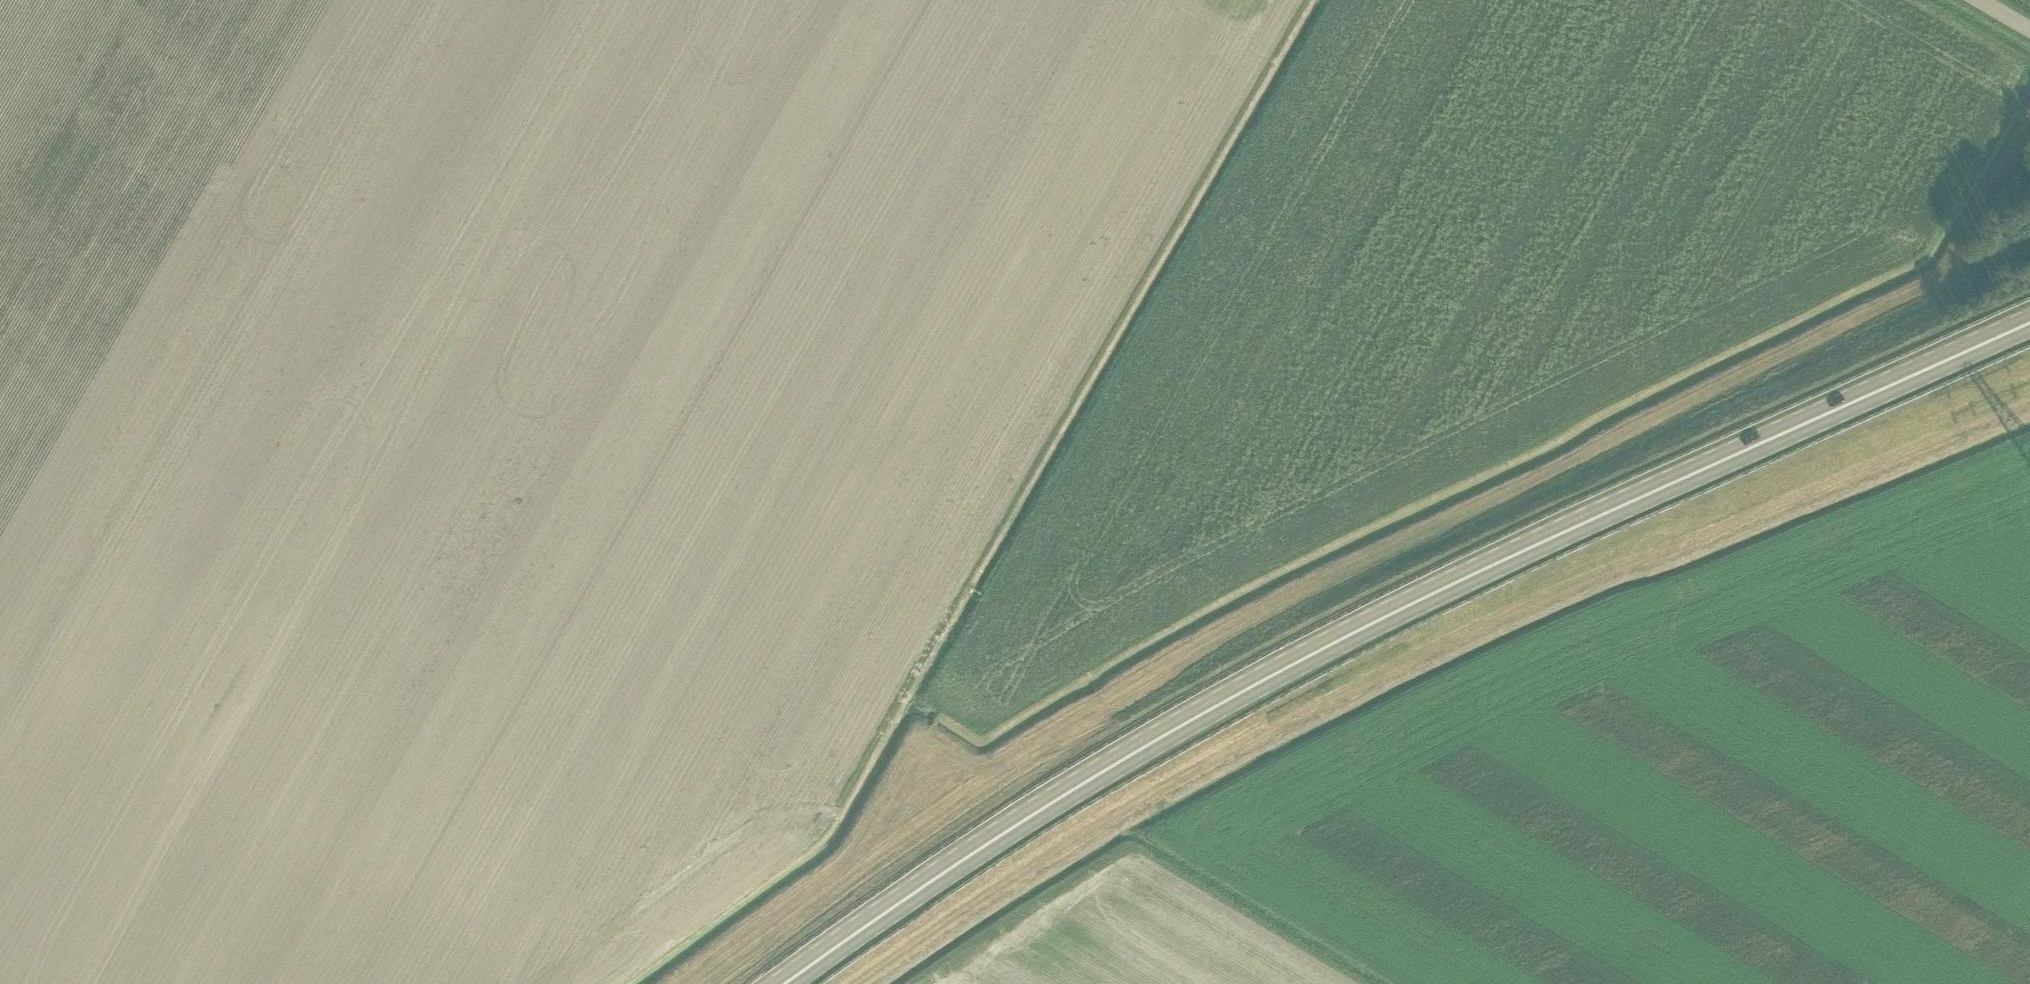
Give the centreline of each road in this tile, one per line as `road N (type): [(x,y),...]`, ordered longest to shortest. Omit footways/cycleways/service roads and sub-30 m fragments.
road 1 (primary): [(789,983),(911,895),(1163,737),(1307,658),(2029,325)]

